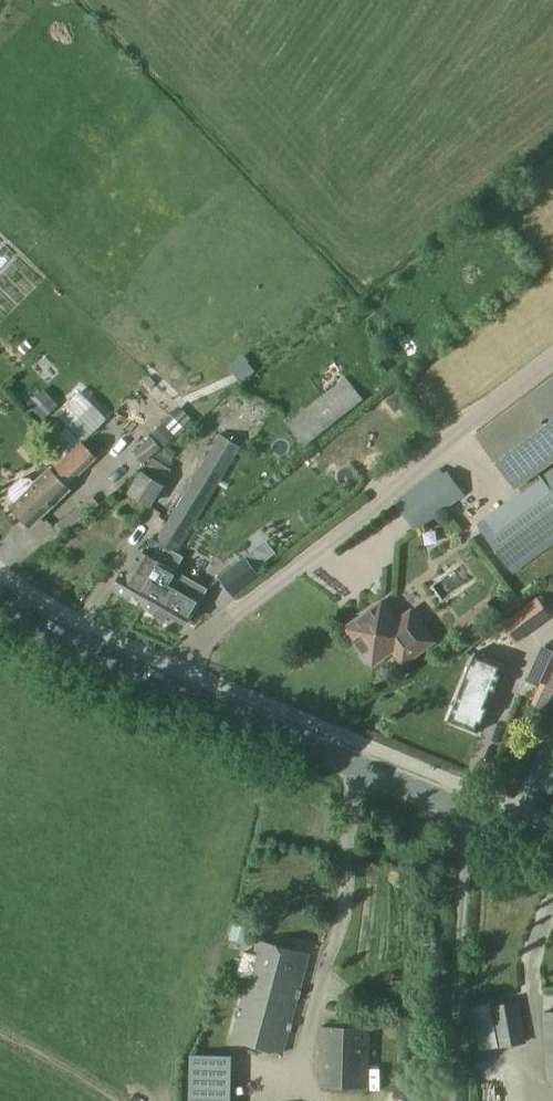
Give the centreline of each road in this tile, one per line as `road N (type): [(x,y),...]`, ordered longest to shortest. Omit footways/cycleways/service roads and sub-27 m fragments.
road 1 (tertiary): [(447,803),(72,643),(0,595)]
road 2 (unclassified): [(444,1100),(447,803)]

